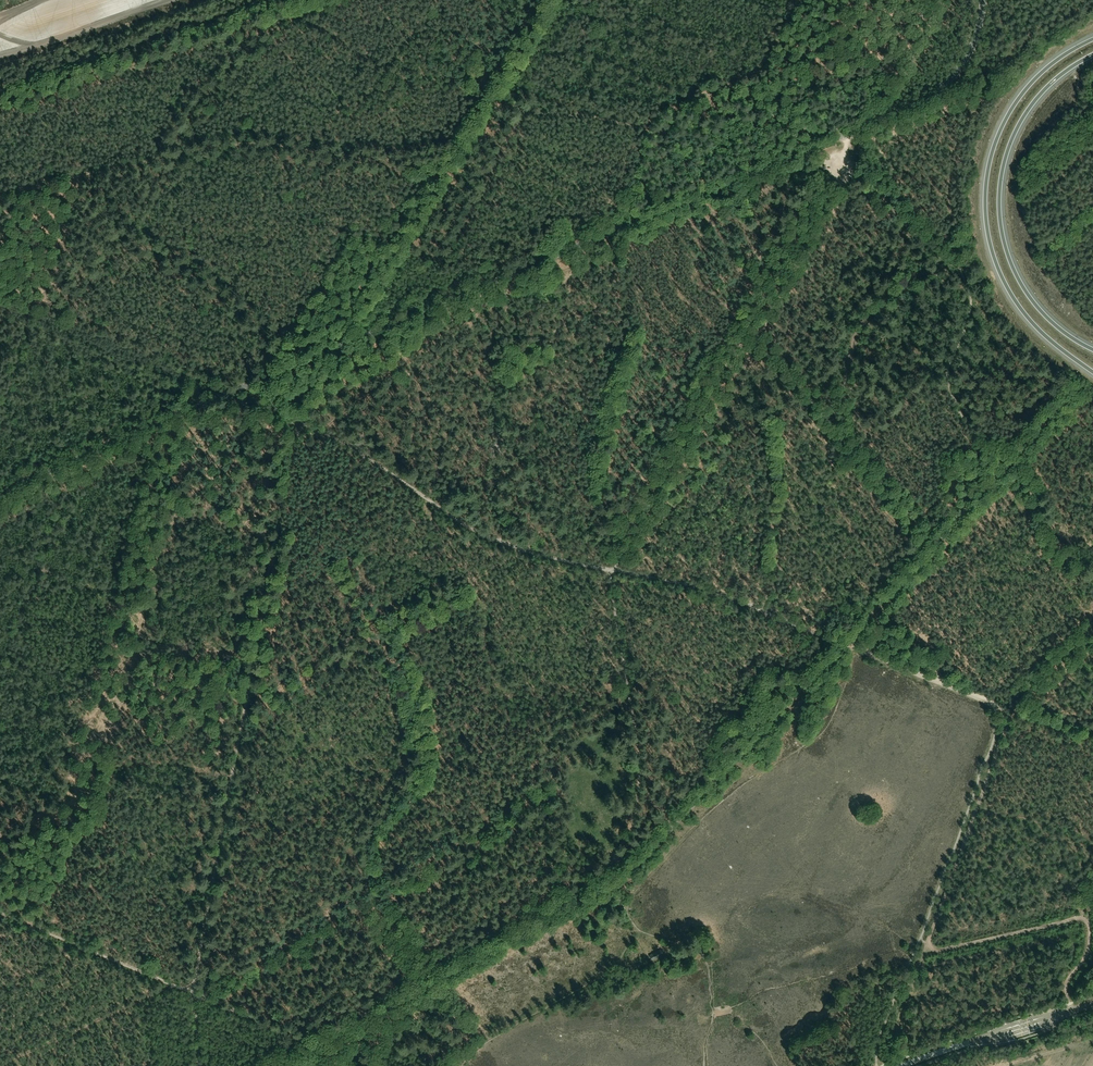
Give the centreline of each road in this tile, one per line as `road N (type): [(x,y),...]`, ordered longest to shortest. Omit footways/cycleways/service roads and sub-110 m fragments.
road 1 (track): [(0,913),(194,992),(299,426),(372,460),(483,534),(610,570)]
road 2 (tertiary): [(0,493),(901,110),(959,69),(979,32),(983,0)]
road 3 (track): [(194,992),(319,1045),(612,887),(930,549)]
road 4 (track): [(416,491),(409,395),(384,354),(389,343),(844,151)]
road 5 (track): [(886,1065),(1007,719),(1002,707),(848,642)]
road 6 (track): [(560,0),(299,426)]
road 7 (track): [(469,147),(363,158),(238,144),(0,195)]
road 8 (track): [(878,187),(942,264),(864,320),(844,384),(843,439),(930,549)]
road 9 (track): [(818,200),(610,570)]
road 10 (motorway): [(1092,39),(1043,71),(1017,101),(994,148),(985,202),(993,255),(1013,297),(1043,334),(1092,372)]
road 11 (track): [(540,796),(201,995)]
road 12 (track): [(379,634),(412,711),(413,755),(373,820),(364,871),(386,929),(437,980)]
road 13 (motorway): [(1092,350),(1027,294),(1007,251),(999,199),(1005,159),(1028,110),(1092,55)]
road 14 (track): [(0,110),(343,0)]
road 15 (track): [(800,0),(753,71),(647,126),(496,103)]
road 16 (track): [(246,708),(521,550)]
road 17 (track): [(610,570),(641,778),(632,834),(615,864),(618,878)]
road 18 (track): [(555,912),(542,851),(541,748),(556,727),(629,697)]
road 19 (track): [(1072,1010),(1066,986),(1091,941),(1081,920),(926,948)]
road 20 (track): [(610,570),(703,585),(842,643)]
road 21 (unclassified): [(904,1065),(1092,1003)]
road 22 (track): [(742,332),(843,439)]
road 23 (track): [(863,127),(929,0)]

